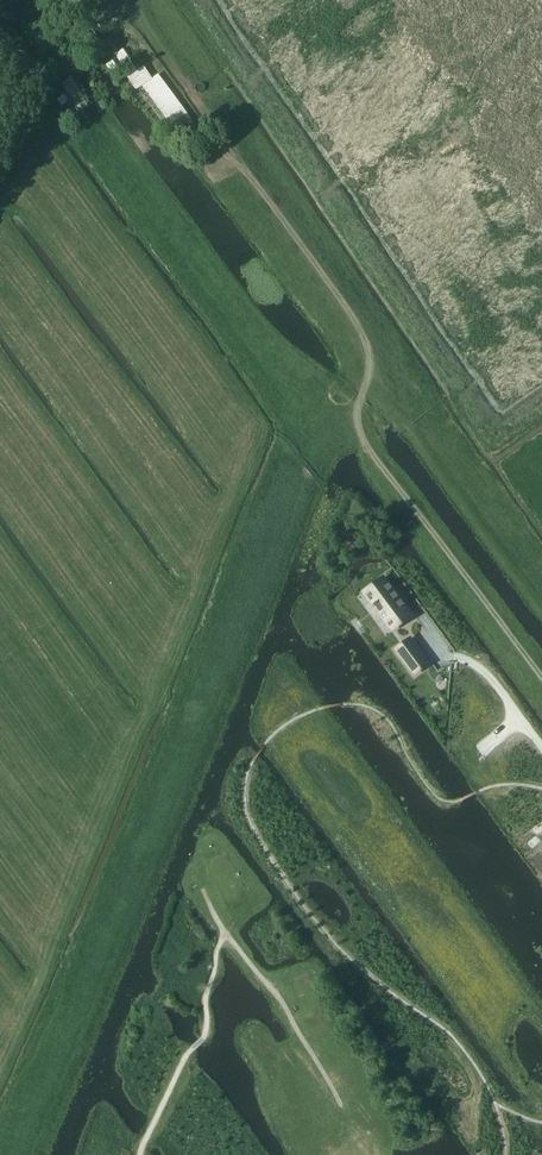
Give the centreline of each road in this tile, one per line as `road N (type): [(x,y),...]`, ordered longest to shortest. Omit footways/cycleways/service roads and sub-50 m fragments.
road 1 (track): [(341,1105),(278,993),(224,931),(210,984),(210,1034),(194,1045),(142,1154)]
road 2 (track): [(361,433),(370,361),(357,322),(161,70)]
road 3 (track): [(541,677),(361,433)]

